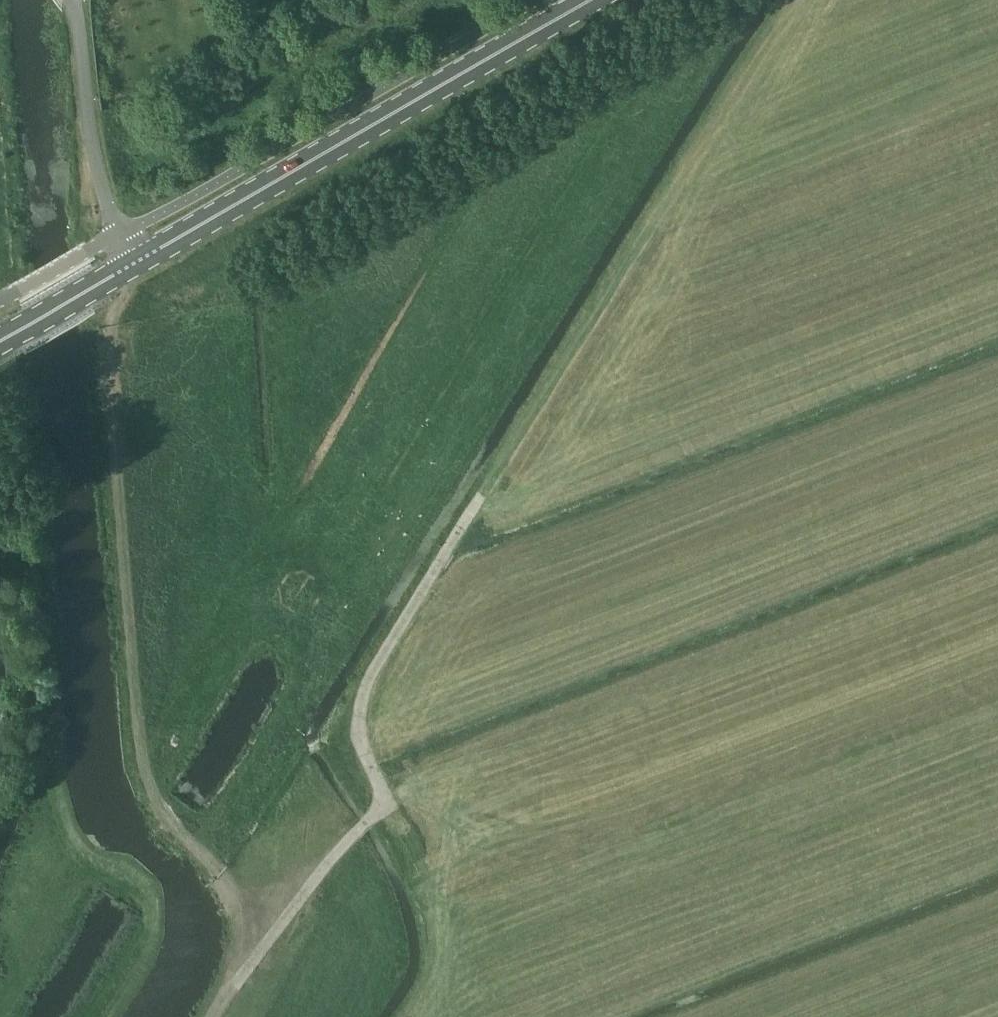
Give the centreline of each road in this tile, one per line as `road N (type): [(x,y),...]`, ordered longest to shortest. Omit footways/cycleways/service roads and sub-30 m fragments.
road 1 (secondary): [(136,261),(591,0)]
road 2 (track): [(275,932),(386,803),(357,718),(365,690),(483,494)]
road 3 (residential): [(122,233),(87,120),(75,0)]
road 4 (secondary): [(0,340),(136,261)]
road 5 (unclassified): [(0,300),(122,233)]

